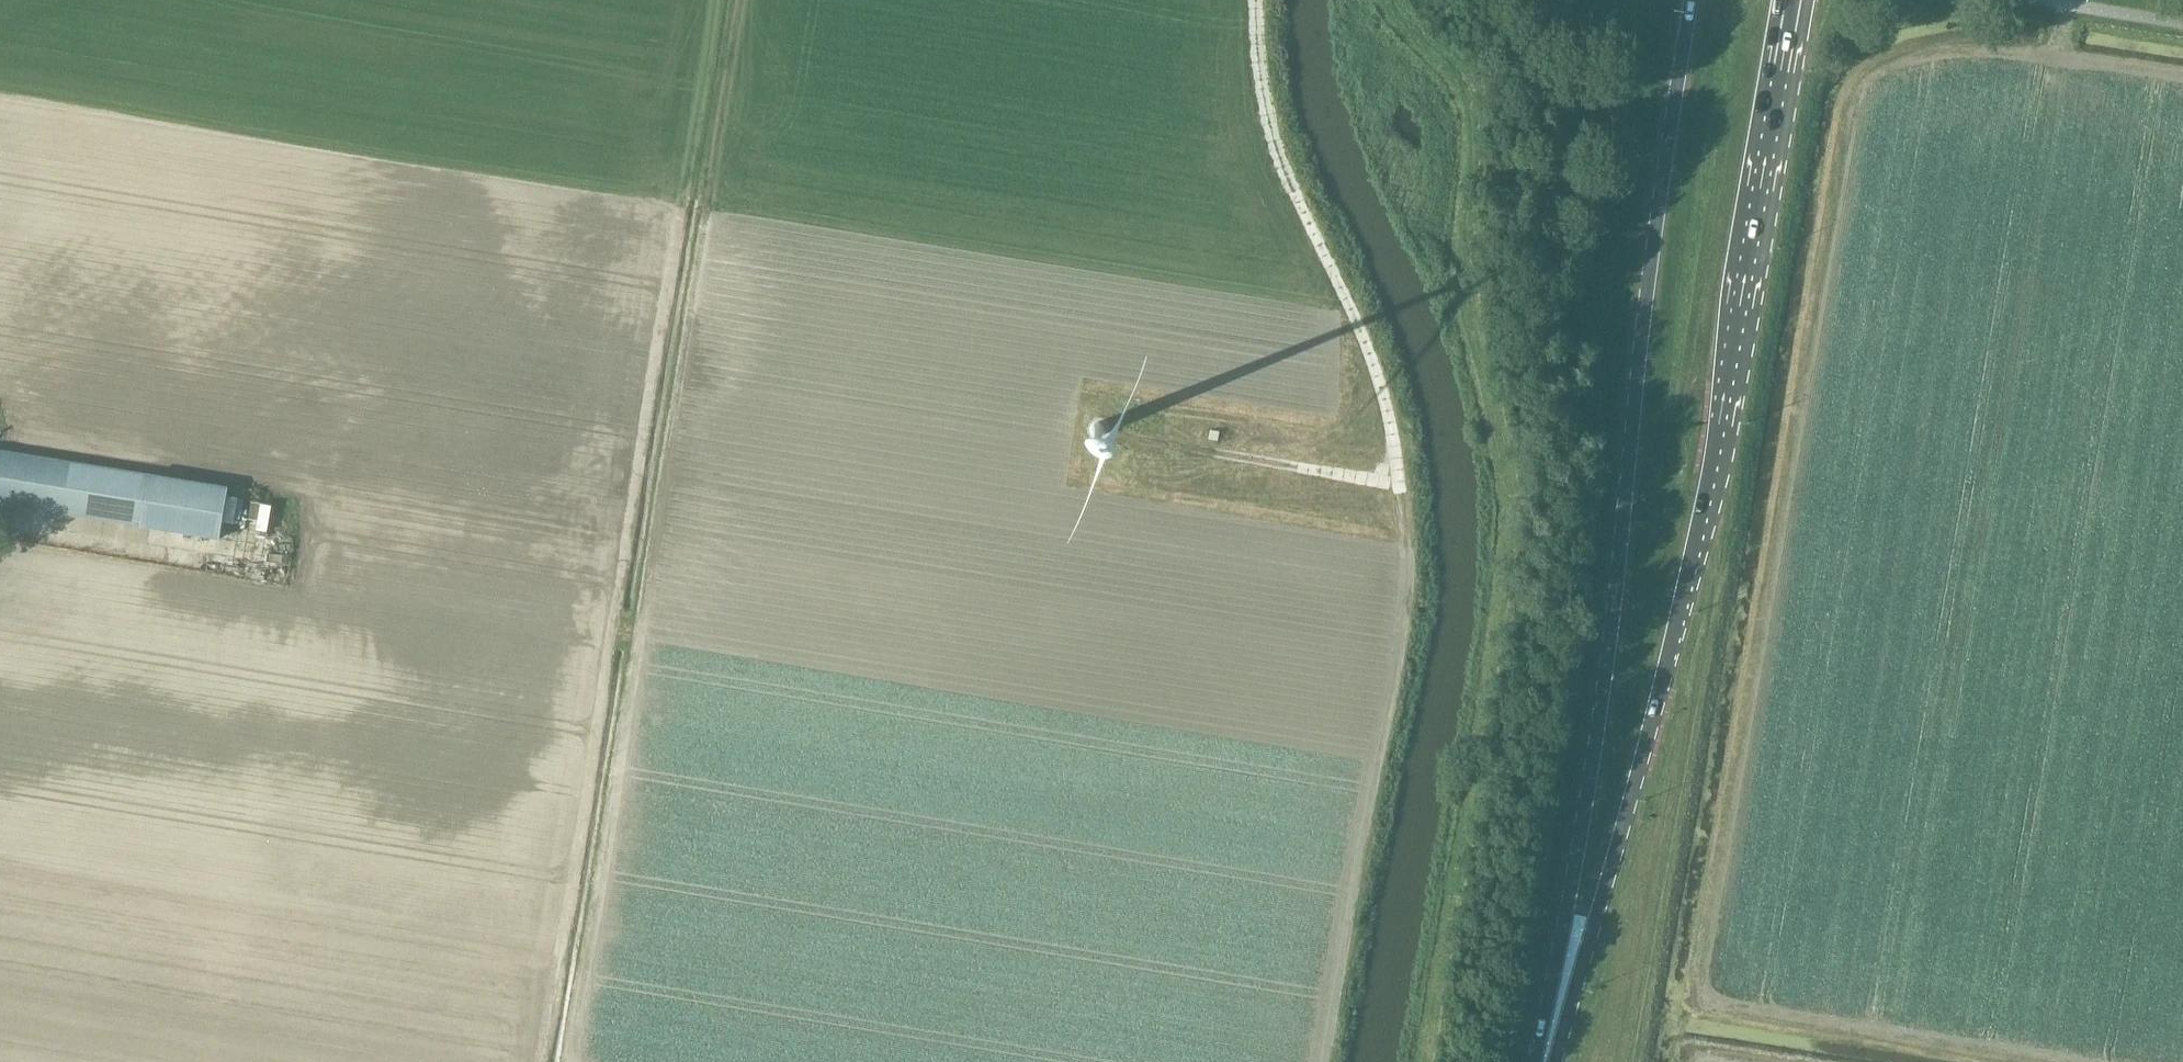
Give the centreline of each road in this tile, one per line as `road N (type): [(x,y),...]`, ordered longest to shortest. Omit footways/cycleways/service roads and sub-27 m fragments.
road 1 (primary): [(1552,1061),(1718,469),(1793,0)]
road 2 (primary): [(1692,0),(1588,792),(1537,1061)]

